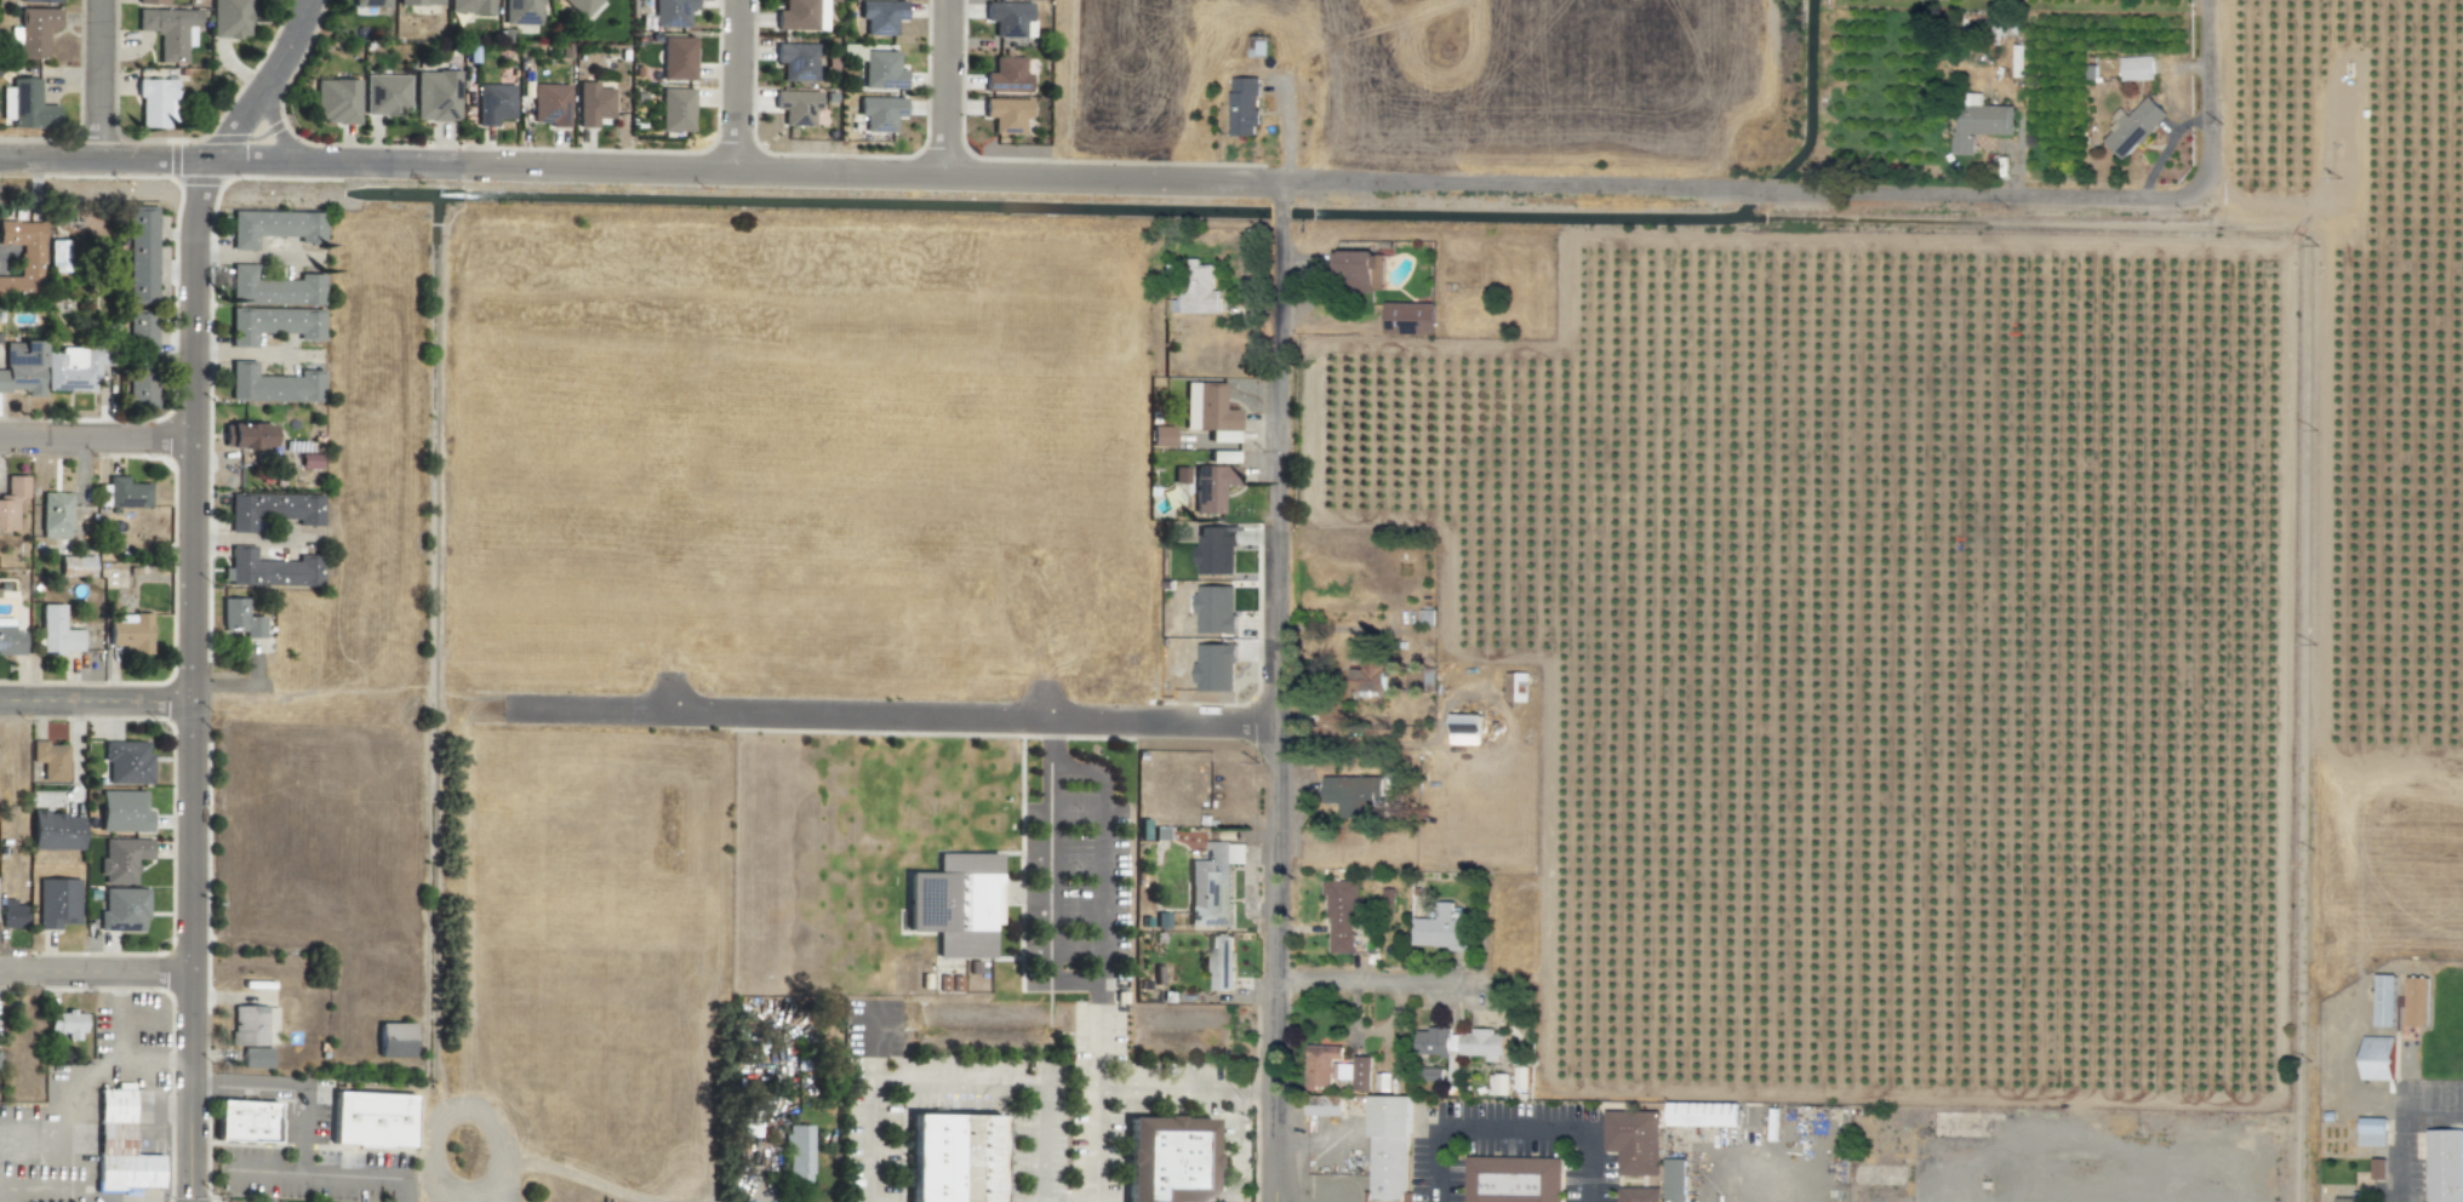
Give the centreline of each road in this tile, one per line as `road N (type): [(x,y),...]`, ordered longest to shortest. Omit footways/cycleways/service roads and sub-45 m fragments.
road 1 (residential): [(102,156),(732,177),(939,173),(1996,194),(2172,195),(2196,188)]
road 2 (residential): [(1278,183),(1285,431),(1278,1201)]
road 3 (residential): [(196,1201),(199,207)]
road 4 (residential): [(1281,978),(1492,980)]
road 5 (residential): [(198,437),(0,436)]
road 6 (residential): [(0,969),(198,969)]
road 7 (residential): [(0,698),(196,699)]
road 8 (residential): [(2196,188),(2211,145),(2208,0)]
road 9 (residential): [(733,0),(732,177)]
road 10 (residential): [(946,0),(939,173)]
road 11 (residential): [(106,0),(102,156)]

